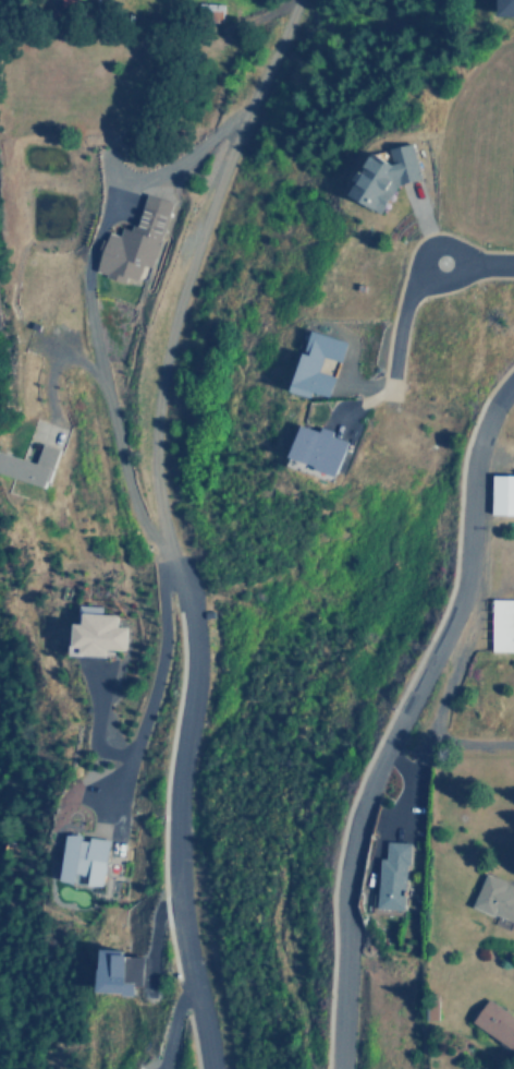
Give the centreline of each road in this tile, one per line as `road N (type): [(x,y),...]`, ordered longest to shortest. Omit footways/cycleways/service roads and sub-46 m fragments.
road 1 (residential): [(209,1068),(185,957),(175,817),(186,639),(152,505),(149,449),(166,339),(220,181),(298,0)]
road 2 (residential): [(513,378),(475,452),(468,550),(449,626),(381,752),(352,827),(336,1068)]
road 3 (residential): [(513,742),(433,742),(449,626)]
road 4 (residential): [(249,618),(229,740),(207,770),(178,784)]
road 5 (residential): [(444,281),(461,263),(457,251),(441,243),(421,263),(444,281)]

